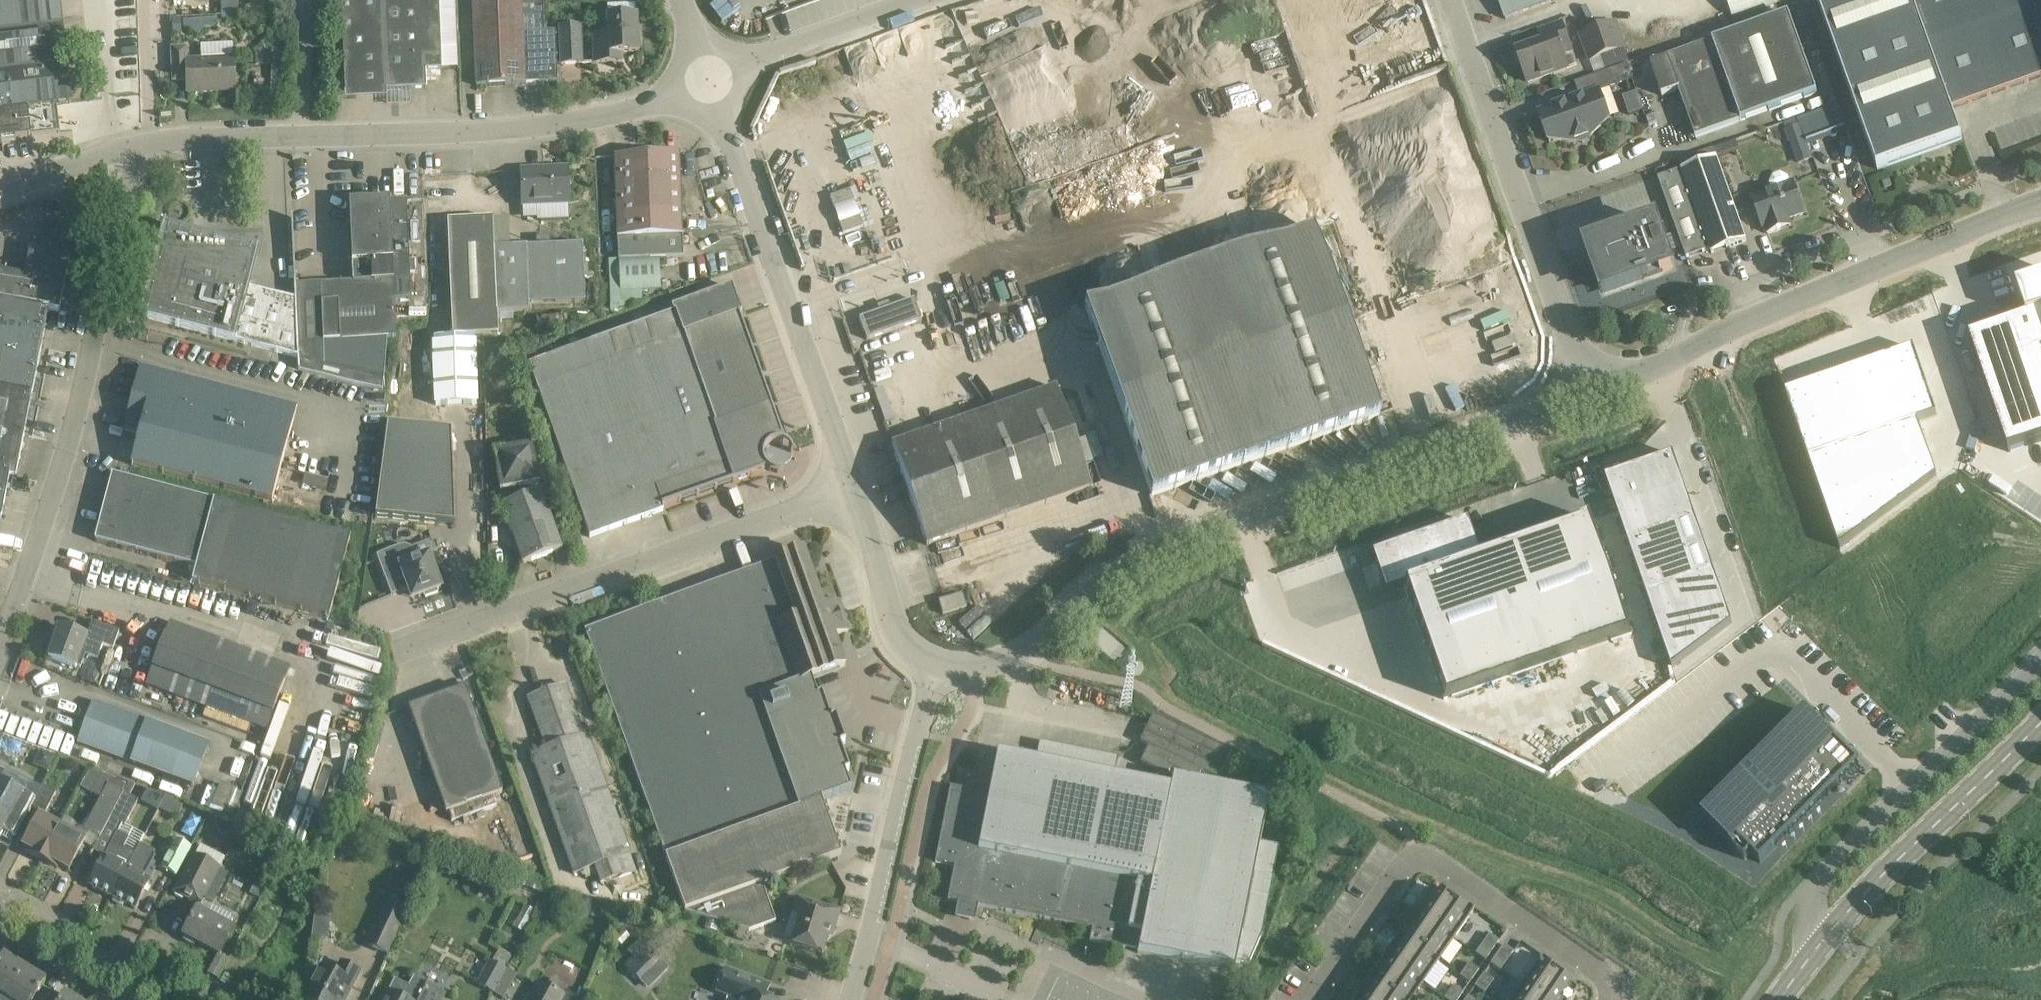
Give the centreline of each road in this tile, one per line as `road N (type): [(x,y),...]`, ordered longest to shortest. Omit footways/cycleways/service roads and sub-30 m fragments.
road 1 (unclassified): [(935,667),(971,671),(1012,658),(1120,575),(1169,548),(1585,398)]
road 2 (unclassified): [(138,149),(194,140),(453,135),(619,116),(711,81)]
road 3 (unclassified): [(0,638),(83,383),(138,149)]
road 4 (unclassified): [(1585,398),(2040,206)]
road 5 (unclassified): [(401,654),(844,493)]
road 6 (unclassified): [(844,493),(711,81)]
road 7 (unclassified): [(1445,0),(1585,398)]
road 8 (residential): [(1612,999),(1606,978),(1427,859),(1403,869),(1313,999)]
road 9 (tertiary): [(1784,999),(1848,918),(2040,728)]
road 10 (unclassified): [(851,999),(935,667)]
road 11 (unclassified): [(711,81),(930,0)]
road 12 (unclassified): [(935,667),(897,639),(844,493)]
road 13 (tertiary): [(174,999),(0,908)]
road 14 (unclassified): [(0,192),(138,149)]

